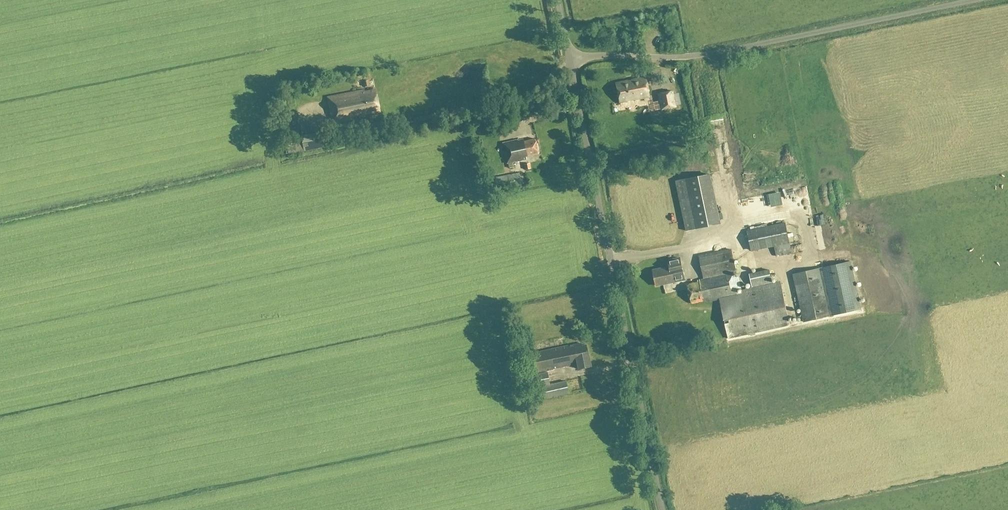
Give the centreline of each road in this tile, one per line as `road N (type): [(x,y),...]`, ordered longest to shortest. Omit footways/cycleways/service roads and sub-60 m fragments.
road 1 (unclassified): [(662,509),(566,56)]
road 2 (unclassified): [(566,56),(696,55),(964,0)]

